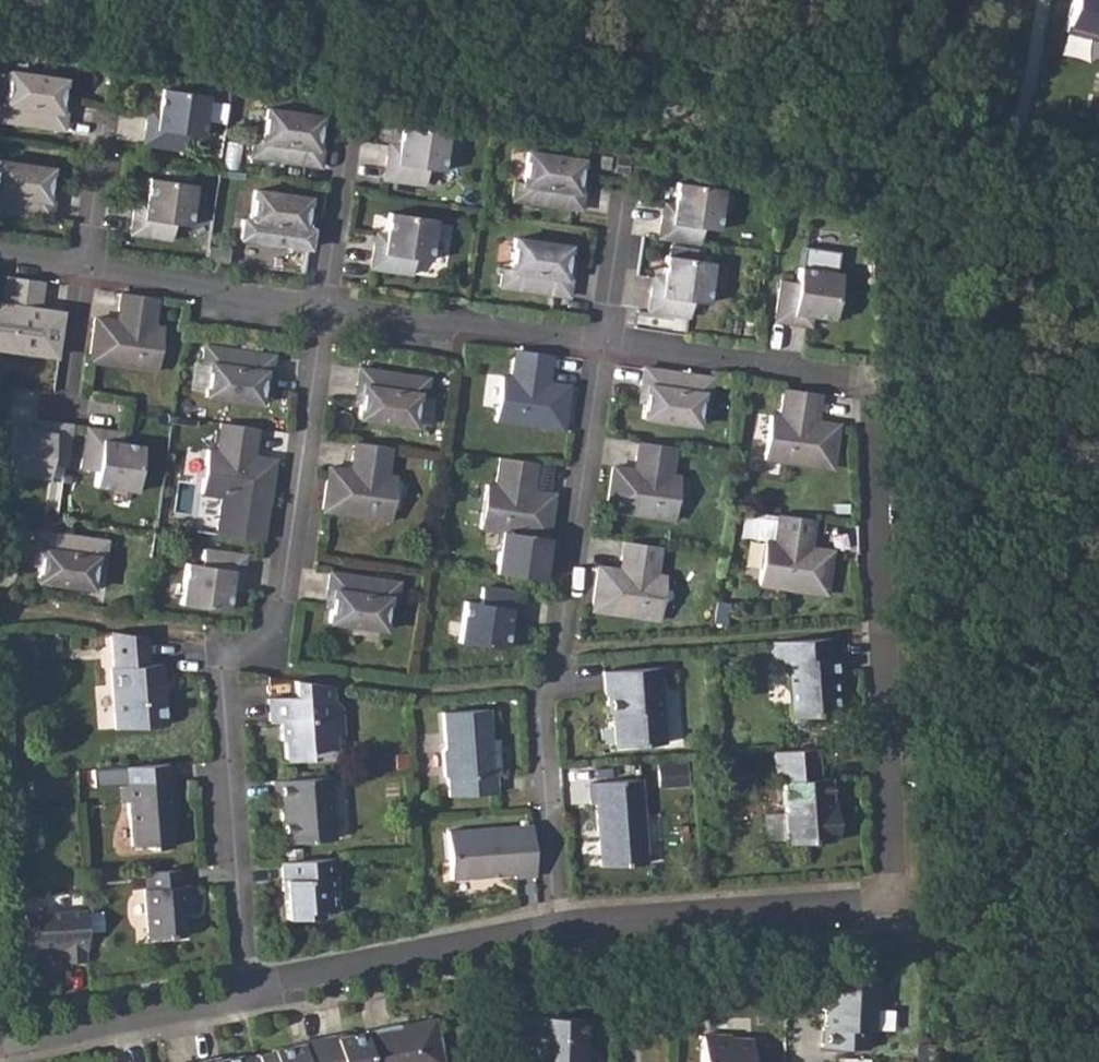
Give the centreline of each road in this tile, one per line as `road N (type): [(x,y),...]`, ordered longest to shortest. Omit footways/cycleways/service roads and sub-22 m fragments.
road 1 (residential): [(602,339),(861,375),(881,633),(886,900)]
road 2 (residential): [(323,306),(266,652),(218,644),(246,993)]
road 3 (residential): [(602,339),(555,659),(539,695),(553,925)]
road 4 (residential): [(553,925),(886,900)]
road 5 (residential): [(246,993),(553,925)]
road 6 (residential): [(323,306),(435,326),(488,324),(602,339)]
road 7 (residential): [(0,1053),(246,993)]
road 8 (residential): [(84,264),(323,306)]
road 9 (residential): [(348,130),(323,306)]
road 10 (residential): [(107,115),(84,264)]
road 11 (residential): [(621,190),(602,339)]
road 12 (residential): [(84,264),(68,407)]

